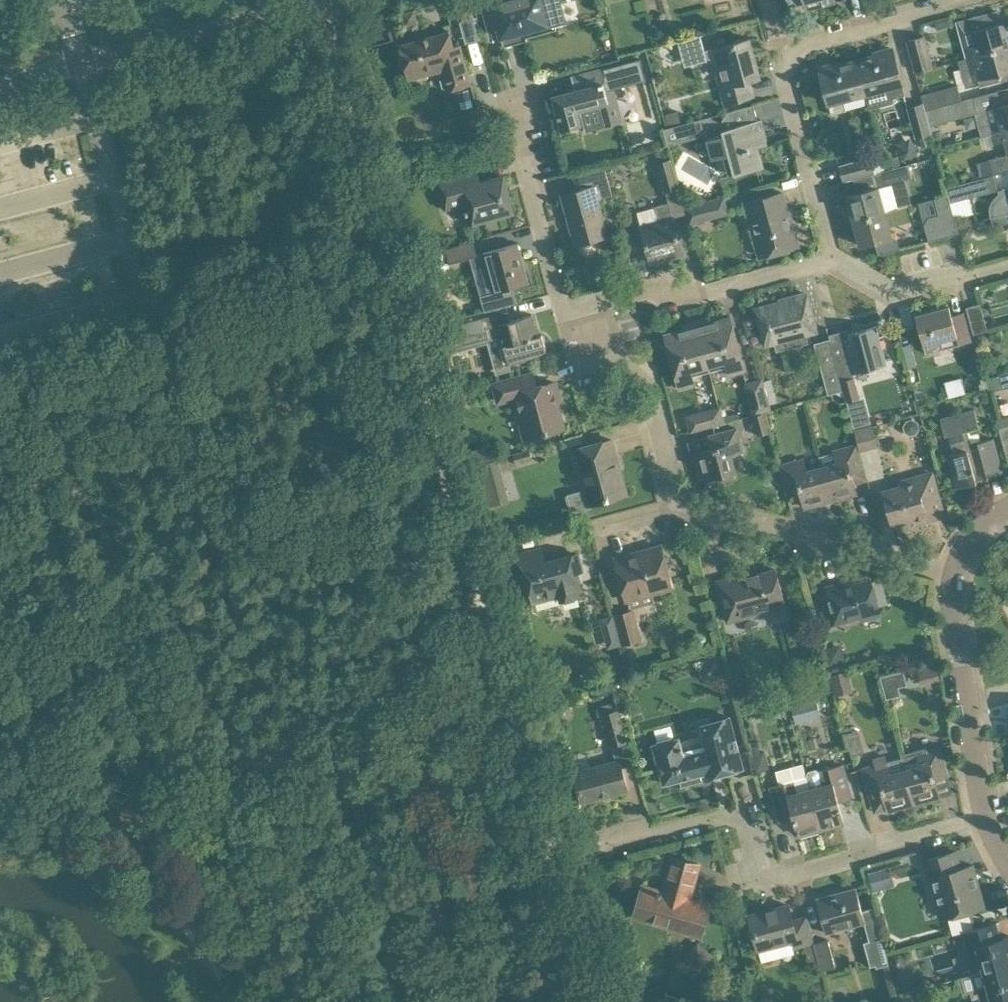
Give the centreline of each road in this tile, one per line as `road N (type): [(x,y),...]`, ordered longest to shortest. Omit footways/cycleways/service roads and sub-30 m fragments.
road 1 (residential): [(586,848),(722,817),(737,828),(752,867),(770,878),(981,821)]
road 2 (residential): [(836,263),(785,60),(893,33),(905,18),(969,0)]
road 3 (unclassified): [(0,89),(330,0)]
road 4 (residential): [(564,309),(673,284),(679,305),(836,263)]
road 5 (residential): [(952,581),(678,511)]
road 6 (residential): [(678,511),(637,365),(584,380),(564,309)]
road 7 (residential): [(564,309),(520,145),(530,140),(519,94)]
road 8 (residential): [(1007,263),(878,298),(851,259),(836,263)]
road 9 (residential): [(952,581),(965,704)]

